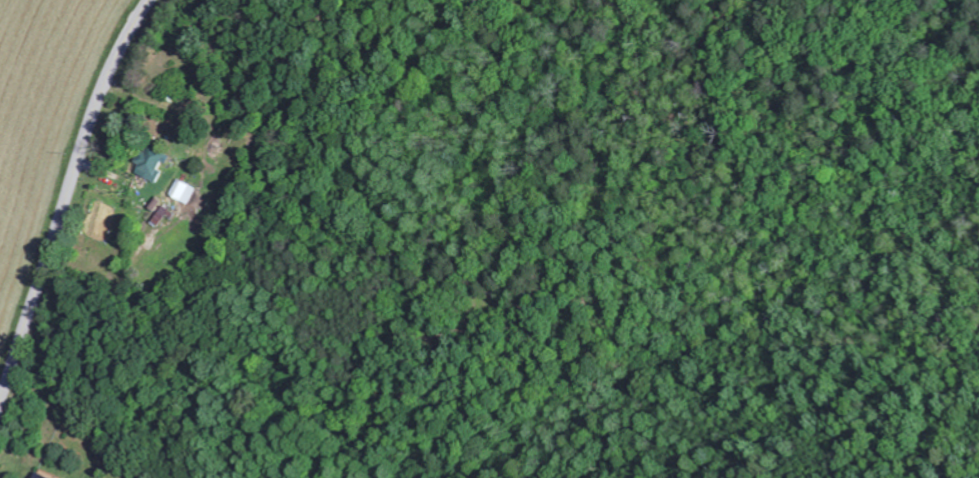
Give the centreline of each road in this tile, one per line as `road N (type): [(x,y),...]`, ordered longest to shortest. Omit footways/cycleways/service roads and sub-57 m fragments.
road 1 (secondary): [(0,403),(88,129),(150,0)]

